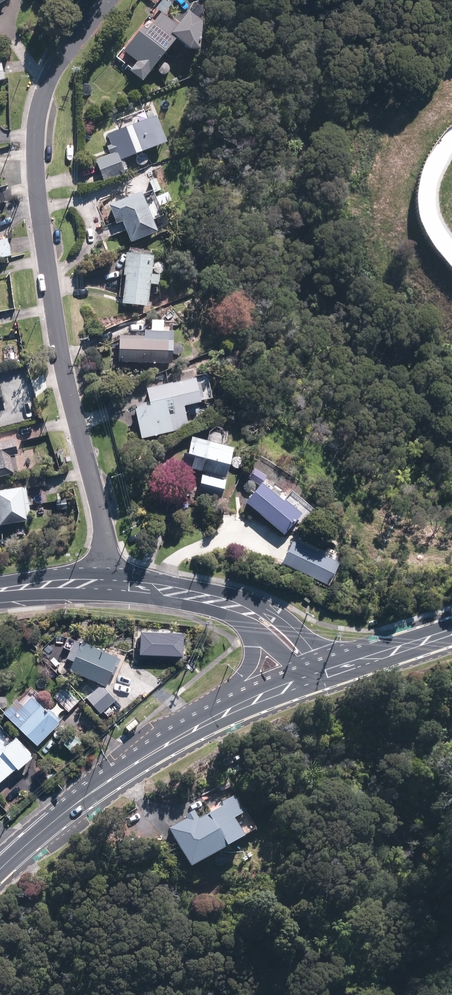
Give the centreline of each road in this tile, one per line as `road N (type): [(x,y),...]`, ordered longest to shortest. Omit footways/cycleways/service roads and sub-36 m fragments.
road 1 (residential): [(106,0),(54,71),(37,146),(56,319),(101,515),(107,585)]
road 2 (secondary): [(227,713),(128,767),(0,869)]
road 3 (unknown): [(451,255),(423,213),(424,186),(437,152),(451,139)]
road 4 (secondary): [(451,632),(326,674)]
road 5 (tertiary): [(227,604),(288,625),(326,674)]
road 6 (tertiary): [(227,604),(107,585)]

